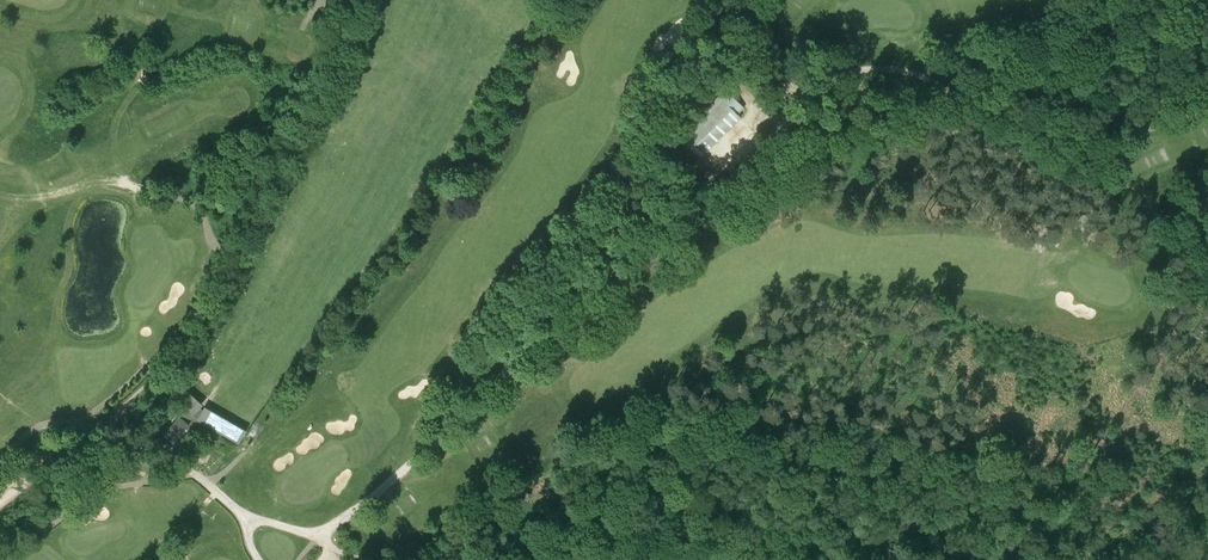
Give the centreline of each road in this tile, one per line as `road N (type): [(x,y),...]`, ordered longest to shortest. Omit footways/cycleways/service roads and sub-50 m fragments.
road 1 (track): [(316,540),(443,436),(568,303),(661,239),(785,106)]
road 2 (track): [(1207,264),(1162,238),(1151,218),(1014,146),(939,83),(864,69),(785,106)]
road 3 (track): [(343,0),(320,68),(191,332),(110,423)]
road 4 (track): [(315,540),(274,522),(253,526),(173,460),(120,446)]
road 5 (track): [(1081,235),(1095,180),(1116,143),(1207,104)]

